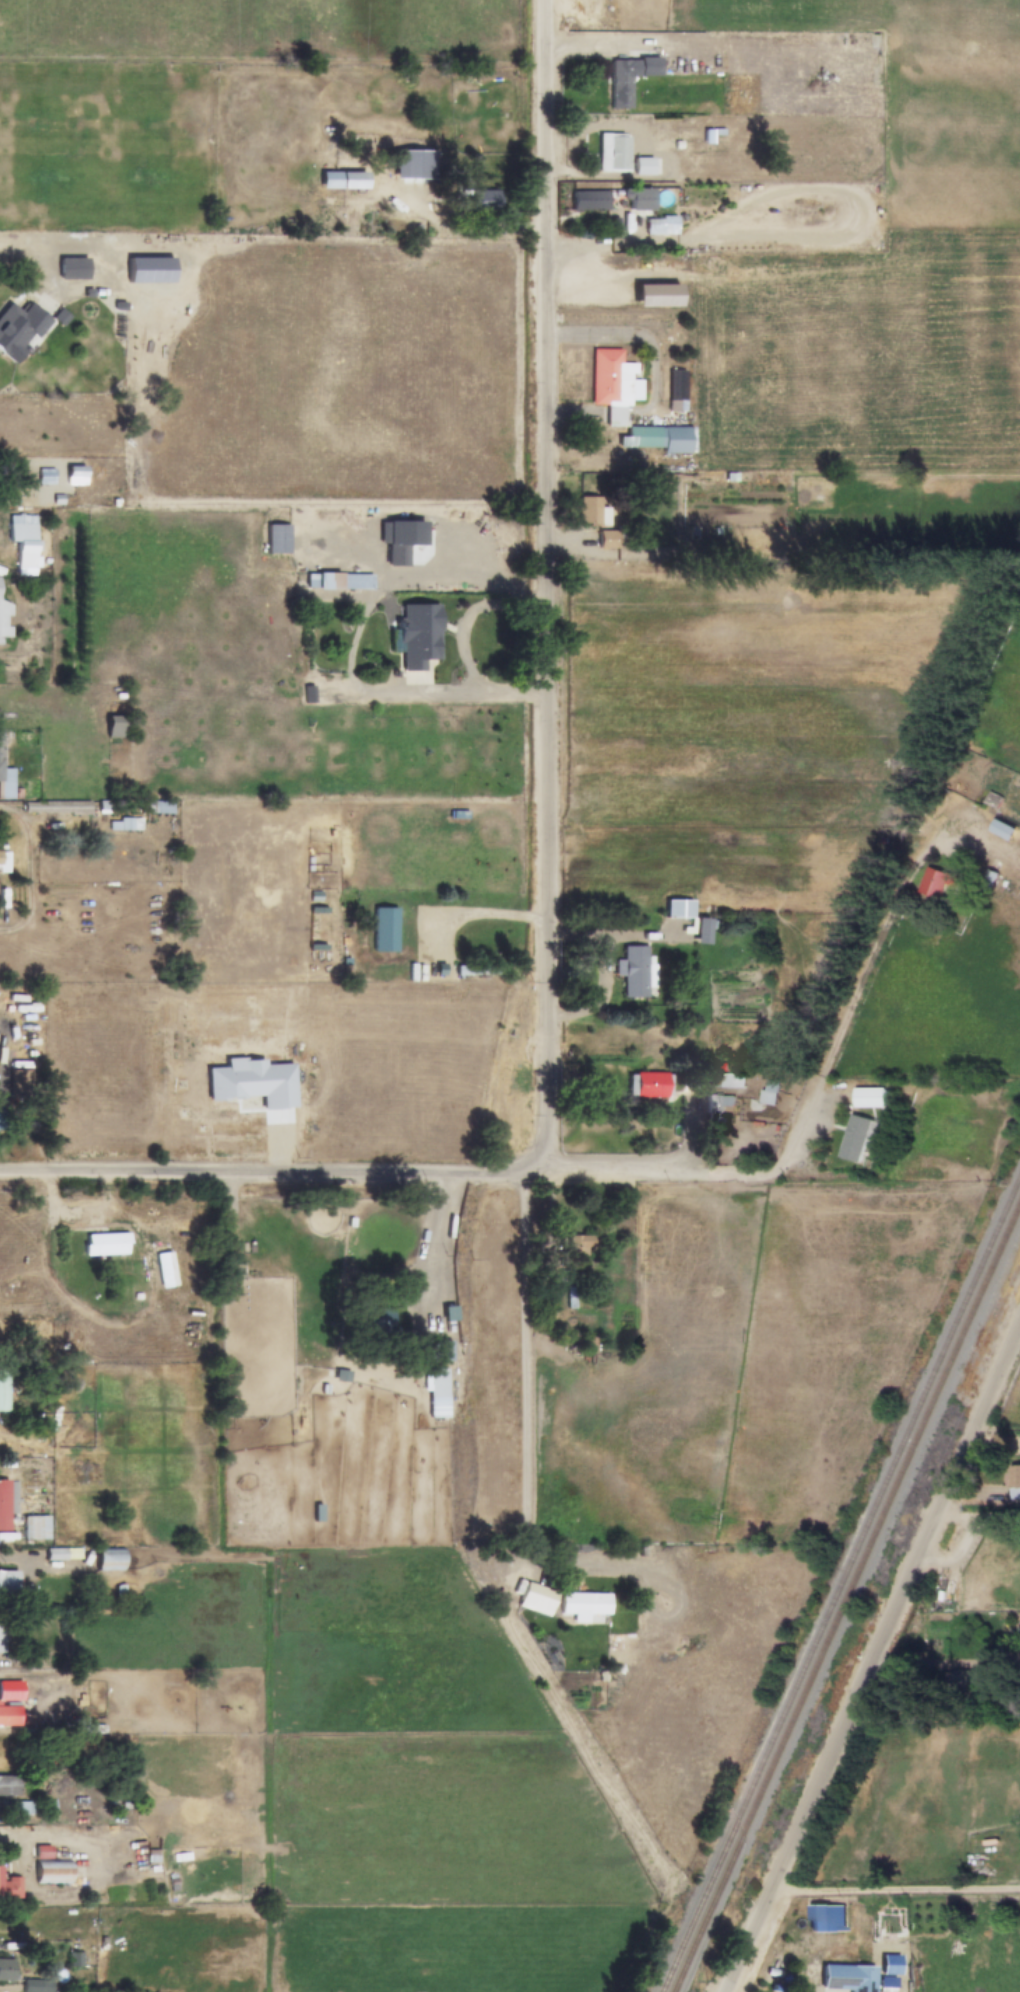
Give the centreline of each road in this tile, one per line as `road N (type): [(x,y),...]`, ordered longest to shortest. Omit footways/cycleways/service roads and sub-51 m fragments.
road 1 (residential): [(0,1172),(773,1175),(784,1167),(922,862),(941,846),(986,852)]
road 2 (residential): [(546,1174),(541,0)]
road 3 (residential): [(726,1991),(1019,1313)]
road 4 (track): [(545,699),(371,689),(359,682),(354,658),(379,601),(407,591),(544,591)]
road 5 (track): [(546,1034),(594,1009),(642,948),(661,940)]

